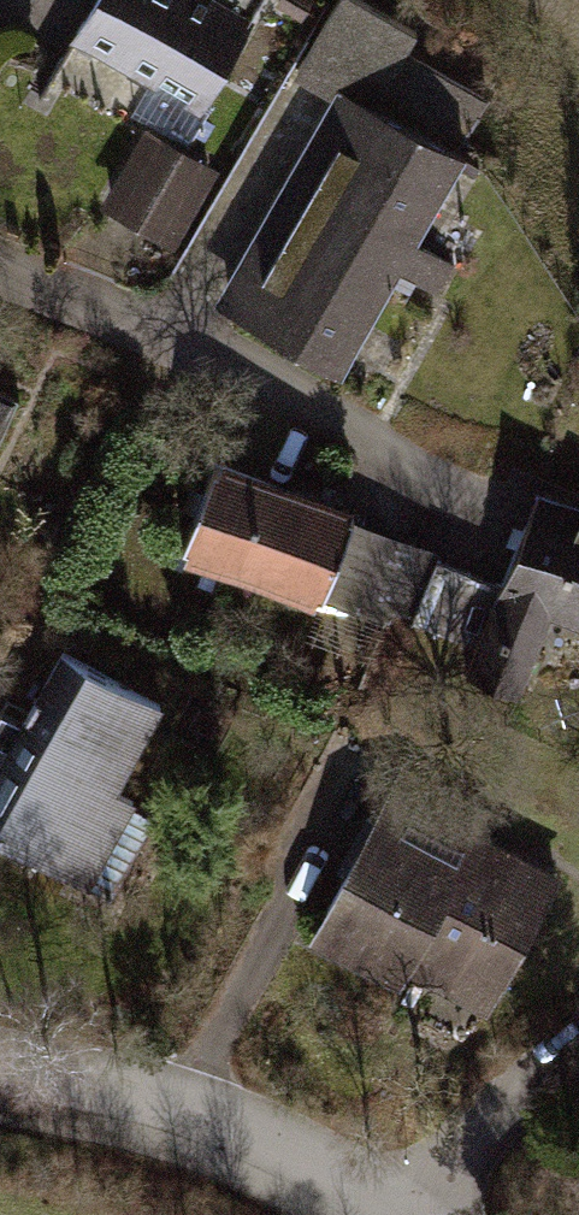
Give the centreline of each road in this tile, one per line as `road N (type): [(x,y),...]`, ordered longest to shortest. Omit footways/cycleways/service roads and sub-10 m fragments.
road 1 (residential): [(416,1198),(110,1078),(0,1057)]
road 2 (residential): [(578,1057),(416,1198)]

